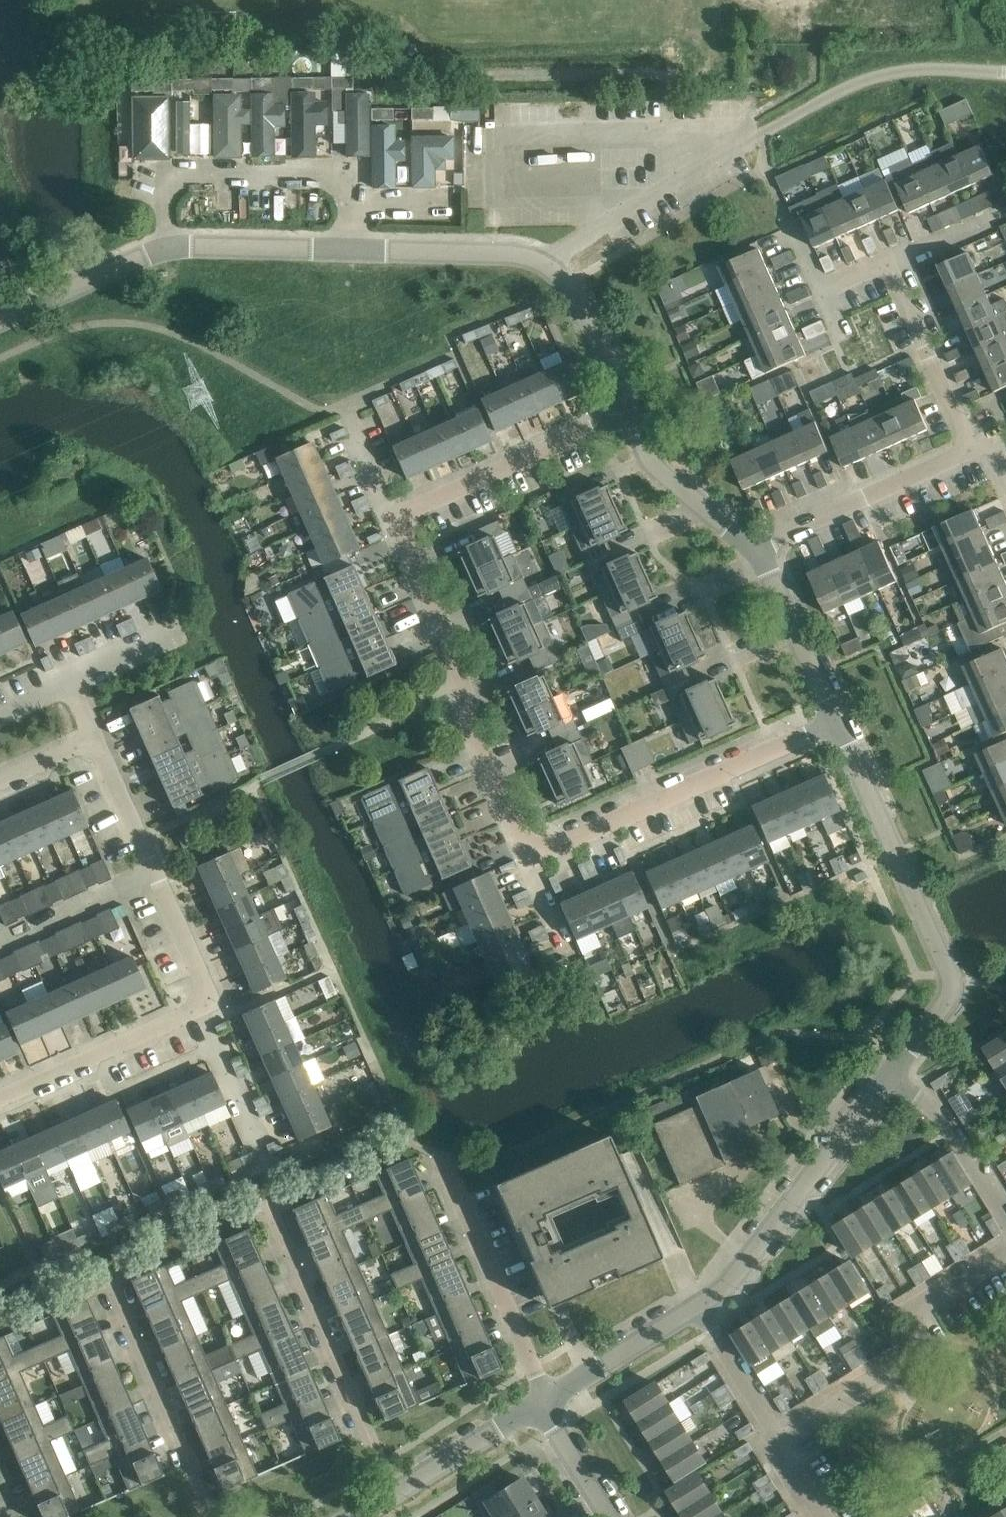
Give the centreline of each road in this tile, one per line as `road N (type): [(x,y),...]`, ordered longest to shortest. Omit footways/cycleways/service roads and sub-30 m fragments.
road 1 (residential): [(627,412),(421,507),(404,527),(479,741),(524,839),(557,845),(835,721)]
road 2 (residential): [(548,266),(571,244),(862,81),(923,69),(1005,73)]
road 3 (residential): [(200,1010),(202,978),(93,740),(0,781)]
road 4 (unclassified): [(835,721),(951,978),(948,998),(893,1069)]
road 5 (residential): [(167,249),(172,175),(335,170),(358,193),(355,250)]
road 6 (residential): [(397,1495),(270,1207)]
road 7 (residential): [(776,1439),(923,1350),(928,1304),(1005,1256)]
road 8 (unclassified): [(893,1069),(723,1289),(700,1307)]
road 9 (residential): [(445,1155),(541,1404)]
road 10 (residential): [(110,1283),(213,1516)]
road 11 (residential): [(757,547),(973,451)]
road 12 (residential): [(0,1098),(200,1010)]
road 13 (residential): [(973,451),(887,261)]
road 14 (unclassified): [(355,250),(506,254),(548,266)]
road 15 (residential): [(1005,1222),(946,1117),(893,1069)]
road 16 (unclassified): [(627,412),(651,464),(757,547)]
road 17 (unclassified): [(757,547),(835,721)]
road 18 (unclassified): [(167,249),(355,250)]
road 19 (unclassified): [(700,1307),(541,1404)]
road 20 (unclassified): [(0,320),(167,249)]
road 21 (unclassified): [(541,1404),(397,1495)]
road 22 (unclassified): [(548,266),(566,284),(627,412)]
road 23 (residential): [(776,1439),(700,1307)]
road 24 (residential): [(260,1144),(200,1010)]
road 25 (unclassified): [(610,1516),(541,1404)]

